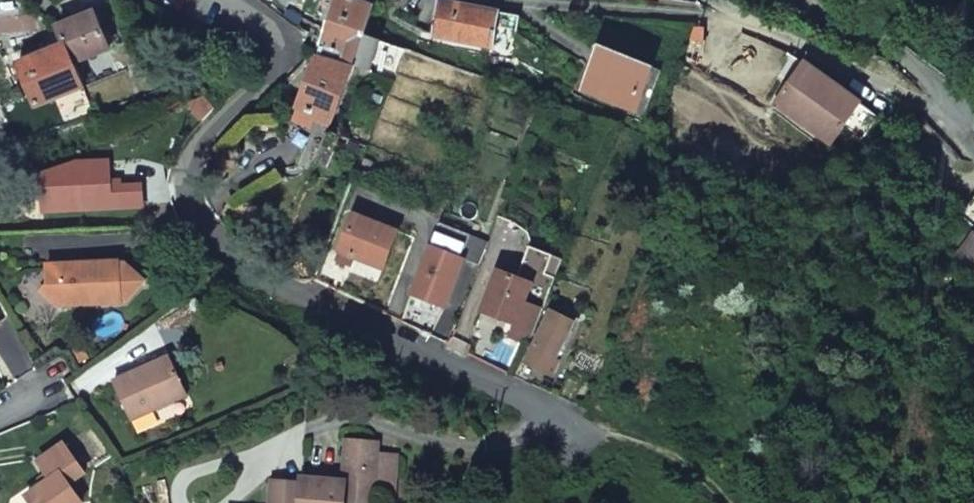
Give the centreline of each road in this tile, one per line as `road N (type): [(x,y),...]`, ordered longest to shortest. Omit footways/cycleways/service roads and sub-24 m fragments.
road 1 (residential): [(220,0),(260,19),(285,48),(277,67),(204,142),(188,181),(193,213),(219,248),(275,287),(326,298),(578,425)]
road 2 (residential): [(853,0),(943,99),(973,145)]
road 3 (track): [(578,425),(673,454),(731,502)]

